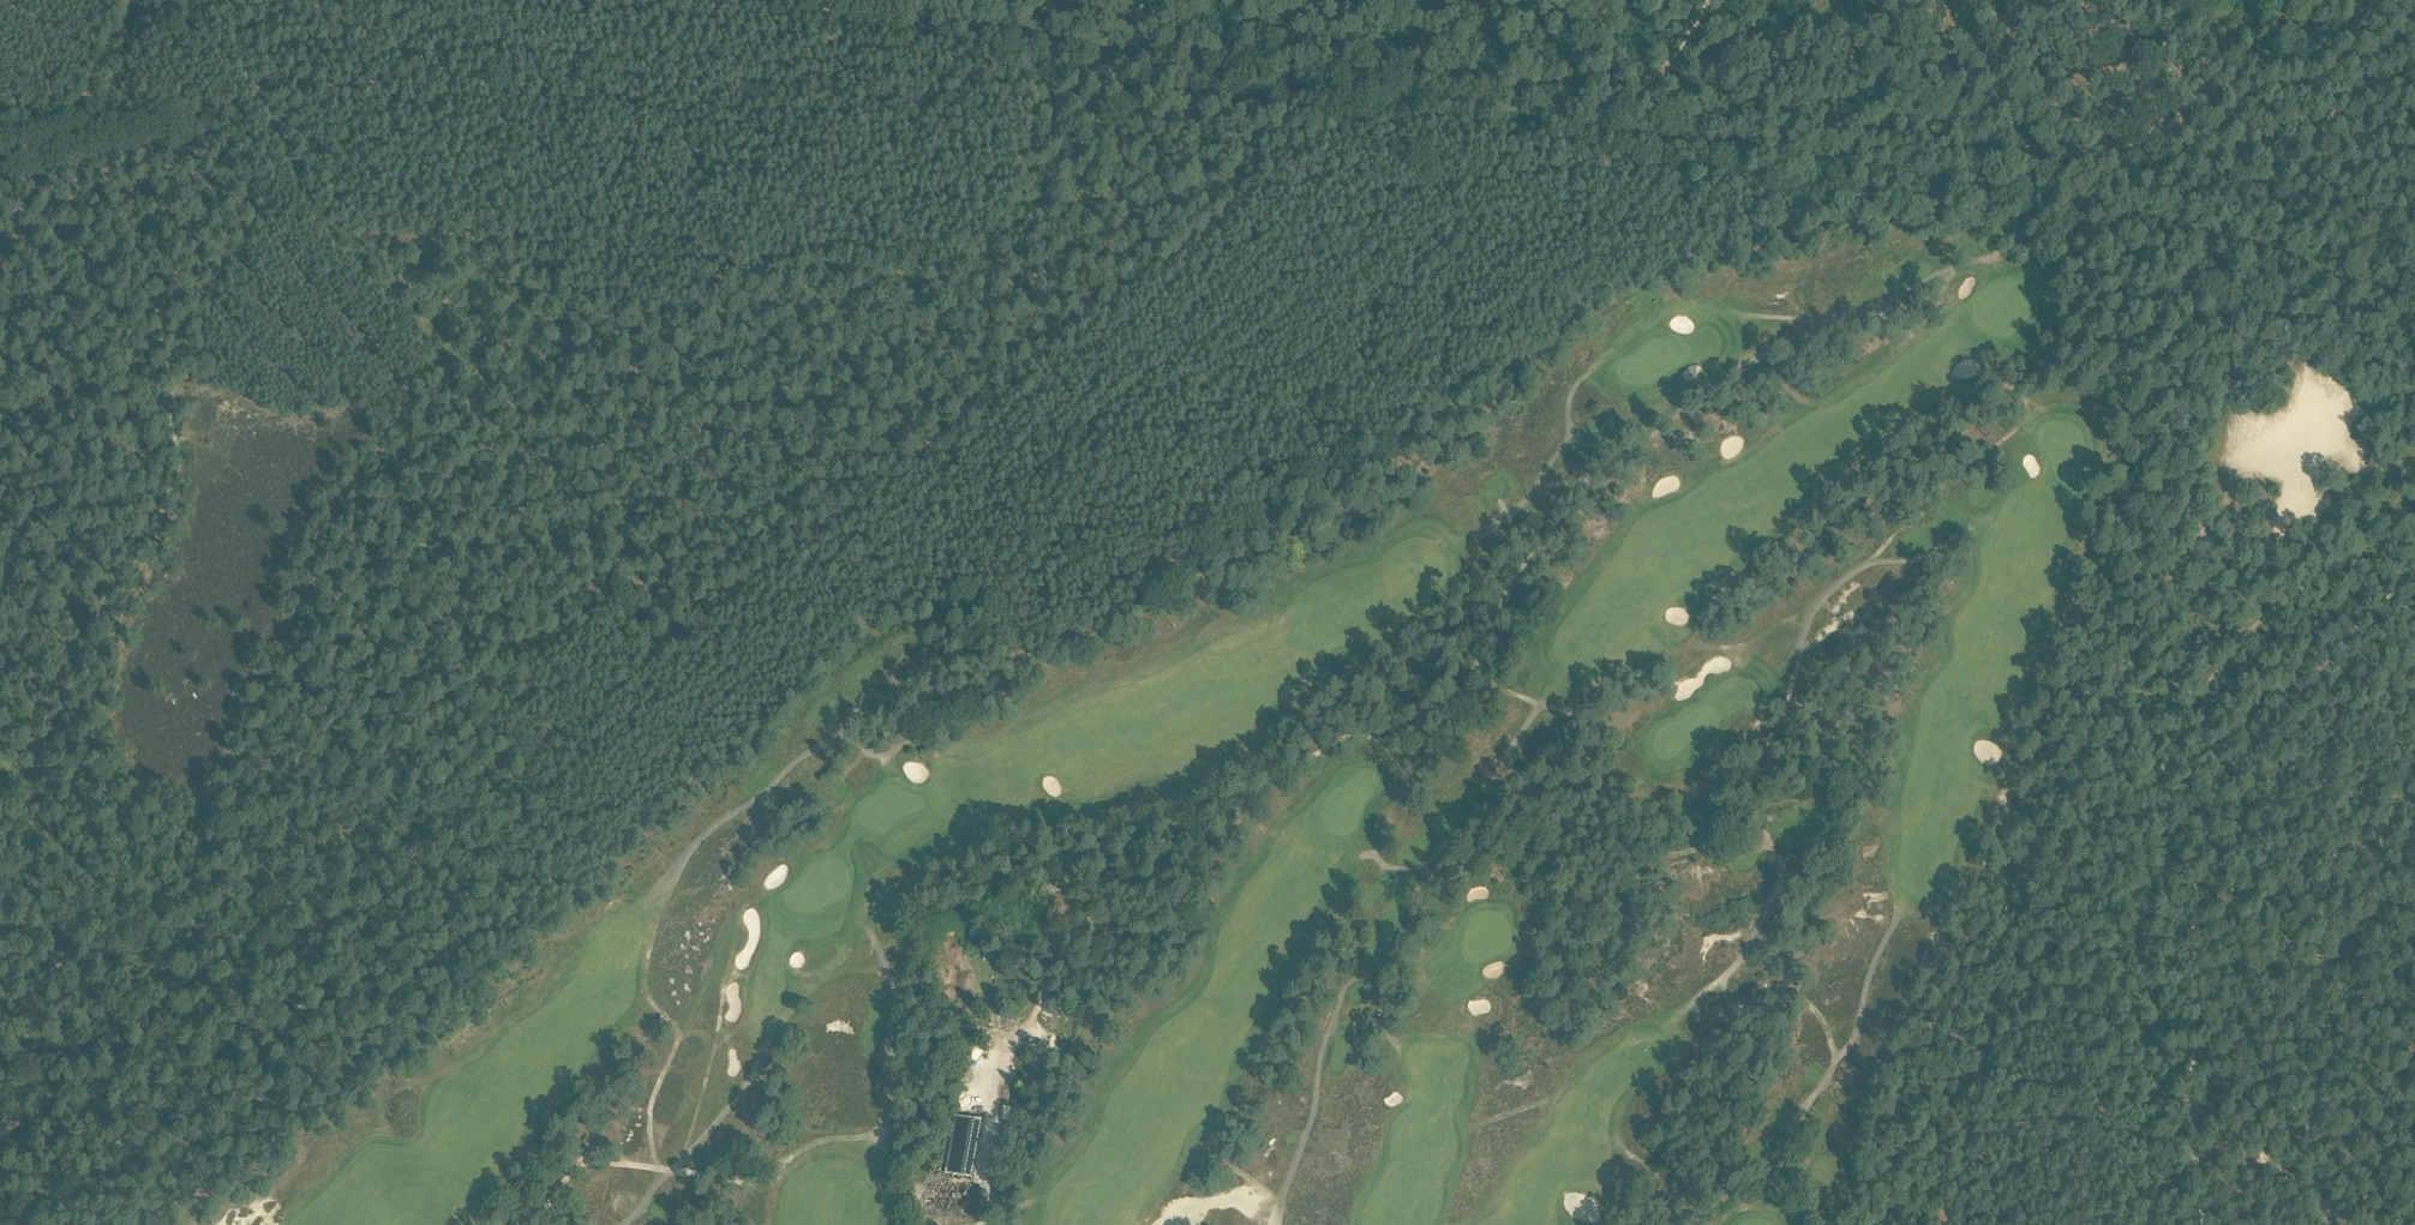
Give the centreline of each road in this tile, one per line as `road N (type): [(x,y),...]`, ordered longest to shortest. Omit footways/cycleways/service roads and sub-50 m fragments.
road 1 (track): [(2142,1224),(2137,856),(2145,801),(2205,685),(2253,626),(2338,562),(2414,487)]
road 2 (track): [(0,843),(90,596),(0,477)]
road 3 (track): [(0,139),(70,124),(122,0)]

